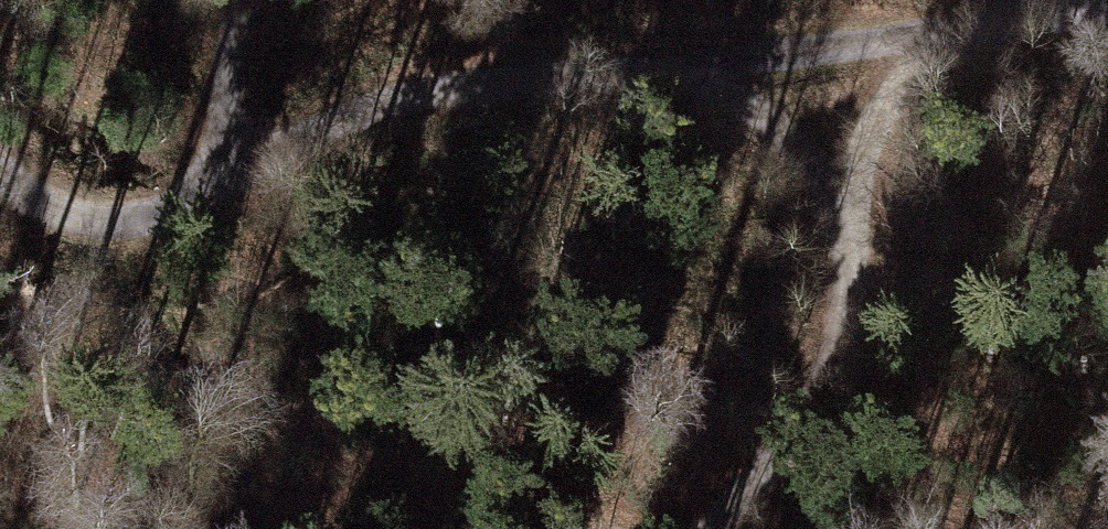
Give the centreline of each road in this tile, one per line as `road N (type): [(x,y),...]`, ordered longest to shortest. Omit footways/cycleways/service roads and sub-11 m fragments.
road 1 (track): [(220,182),(375,86),(672,64),(1107,8)]
road 2 (track): [(716,528),(836,394),(857,290),(847,198),(796,139),(744,96),(672,64)]
road 3 (track): [(0,164),(83,221),(153,214),(220,182)]
road 4 (track): [(847,198),(869,131),(900,79),(977,24)]
road 5 (track): [(220,182),(212,95),(228,0)]

